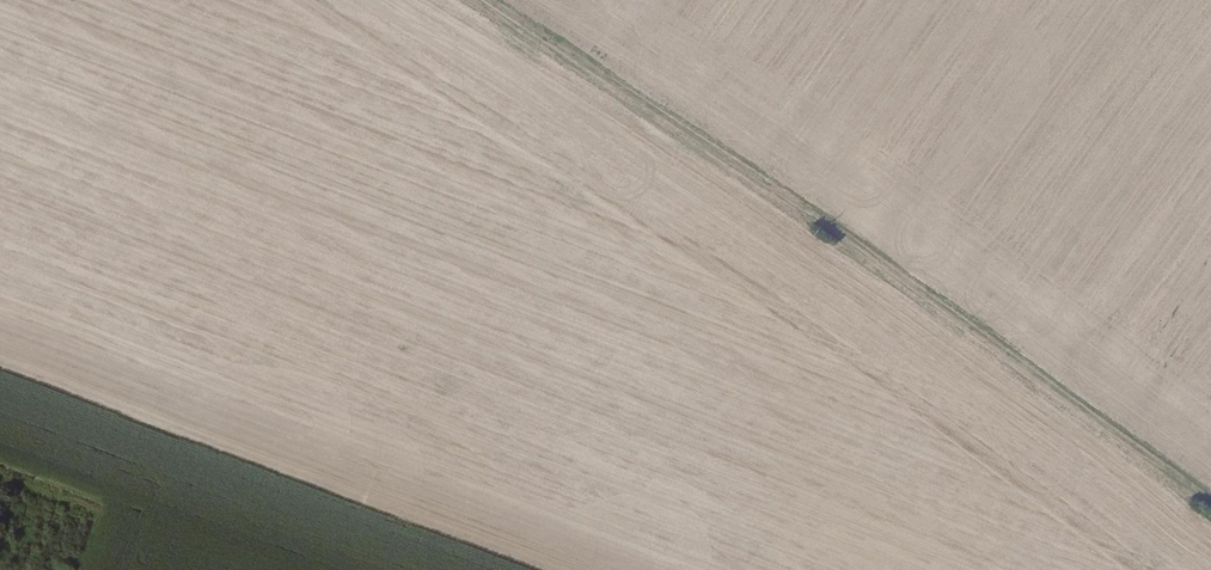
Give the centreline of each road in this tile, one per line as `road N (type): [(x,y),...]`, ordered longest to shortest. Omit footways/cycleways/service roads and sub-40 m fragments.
road 1 (track): [(486,0),(641,97),(1210,500)]

